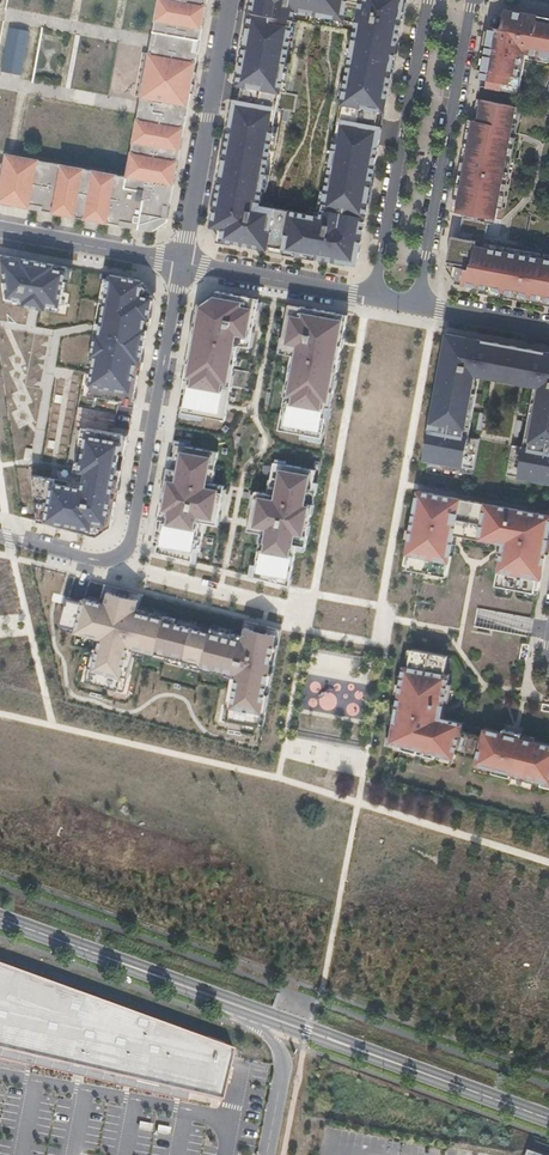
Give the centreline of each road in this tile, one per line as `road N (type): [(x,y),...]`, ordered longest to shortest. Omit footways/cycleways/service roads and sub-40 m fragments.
road 1 (tertiary): [(0,920),(548,1119)]
road 2 (residential): [(183,262),(127,552),(98,559),(0,535)]
road 3 (residential): [(417,305),(472,0)]
road 4 (residential): [(427,0),(374,297)]
road 5 (residential): [(183,262),(229,0)]
road 6 (residential): [(374,297),(183,262)]
road 7 (residential): [(0,229),(183,262)]
road 8 (residential): [(548,331),(417,305)]

